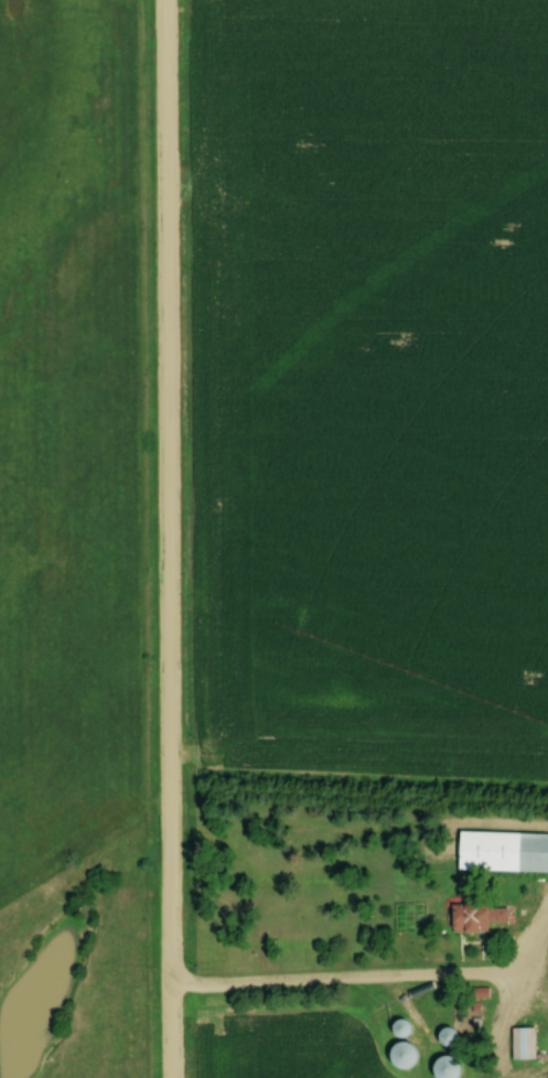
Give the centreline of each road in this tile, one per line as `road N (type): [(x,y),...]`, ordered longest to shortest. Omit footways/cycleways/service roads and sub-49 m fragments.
road 1 (residential): [(171,1077),(168,0)]

